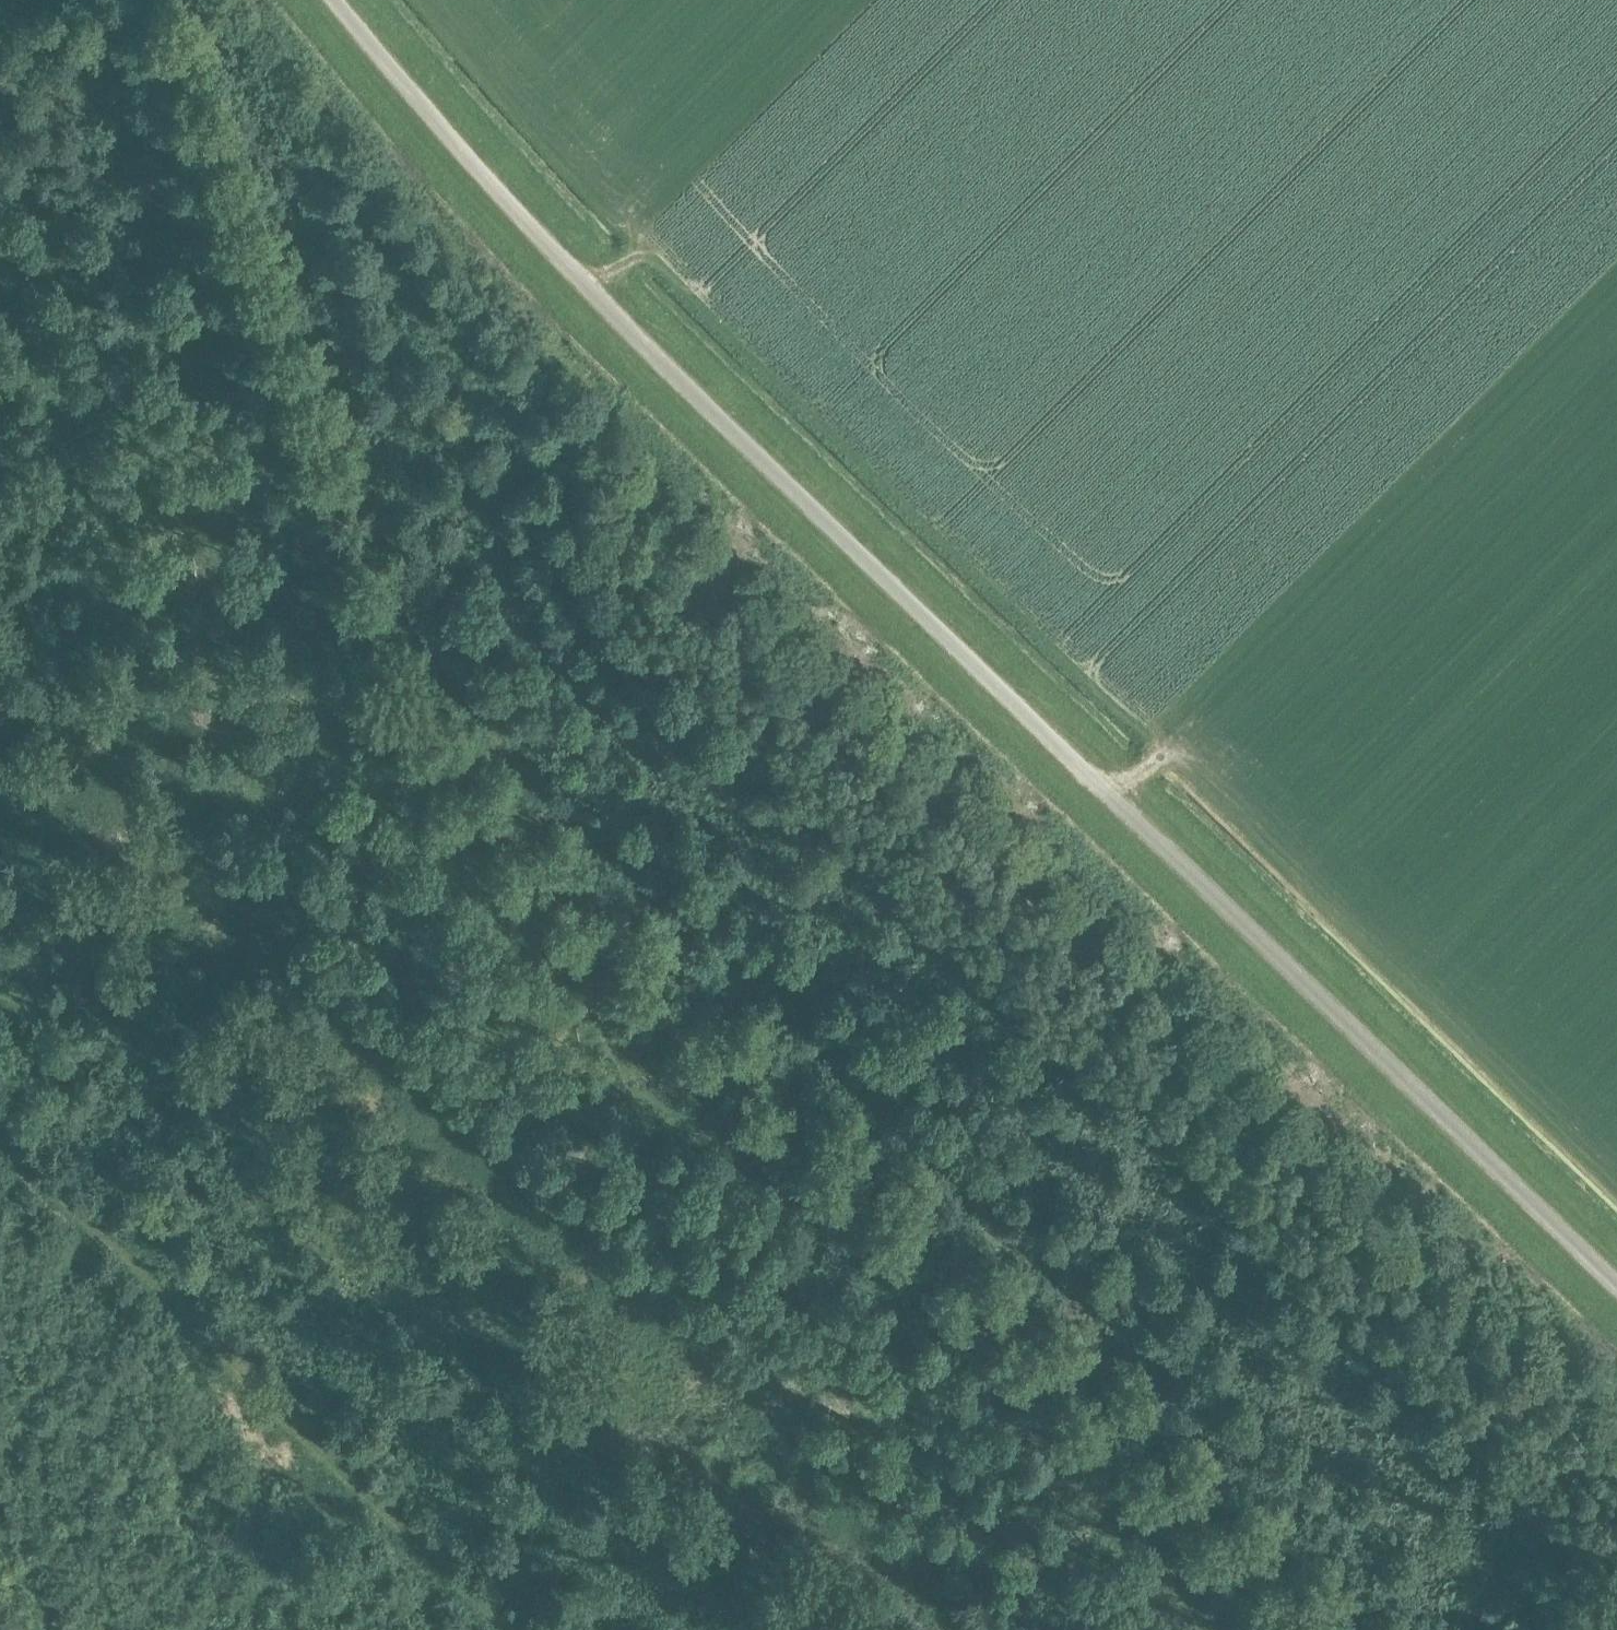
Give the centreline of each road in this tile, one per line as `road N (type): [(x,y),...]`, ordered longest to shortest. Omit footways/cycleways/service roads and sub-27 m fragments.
road 1 (unclassified): [(1616,1286),(591,291),(332,0)]
road 2 (track): [(1110,798),(1153,766),(1195,762),(1273,848)]

